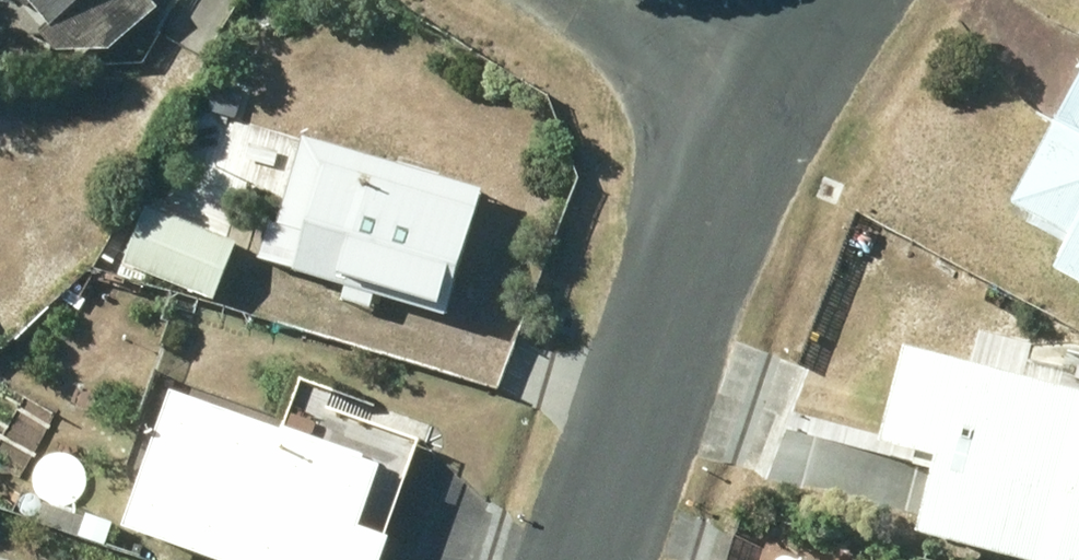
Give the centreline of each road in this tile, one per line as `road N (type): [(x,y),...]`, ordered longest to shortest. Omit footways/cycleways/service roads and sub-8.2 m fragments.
road 1 (residential): [(721,106),(570,559)]
road 2 (residential): [(583,0),(721,106)]
road 3 (residential): [(782,0),(721,106)]

